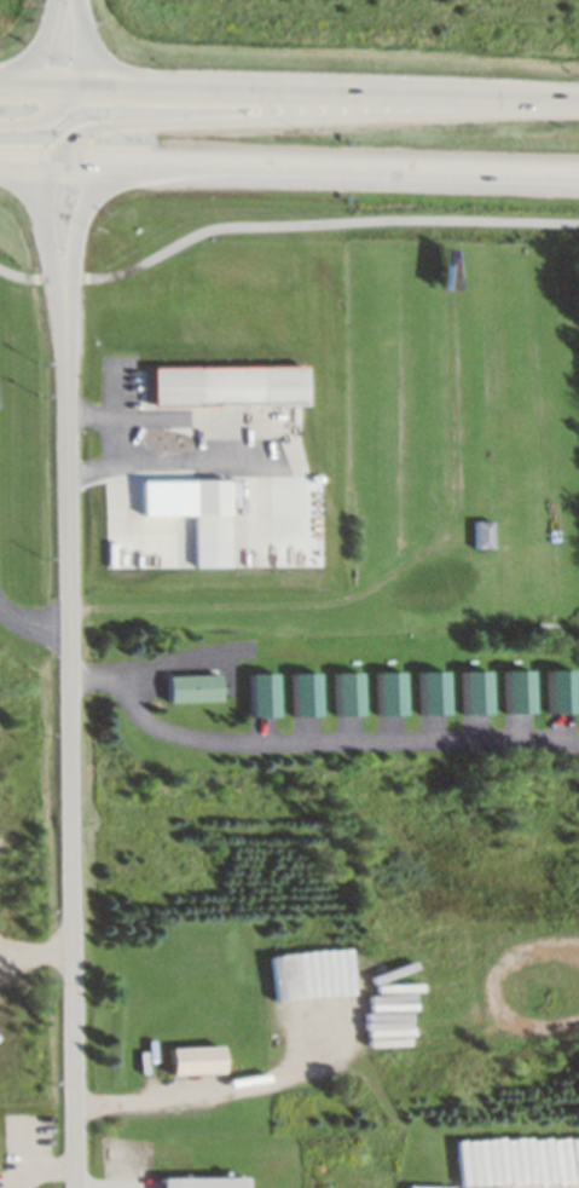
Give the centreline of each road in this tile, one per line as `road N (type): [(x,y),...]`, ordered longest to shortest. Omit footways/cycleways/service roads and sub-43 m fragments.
road 1 (secondary): [(64,281),(78,1187)]
road 2 (trunk): [(578,103),(0,86)]
road 3 (trunk): [(0,164),(578,176)]
road 4 (trunk): [(575,103),(122,121),(66,140),(52,166)]
road 5 (secondary): [(64,281),(83,204),(117,166)]
road 6 (secondary): [(52,166),(45,243),(64,281)]

